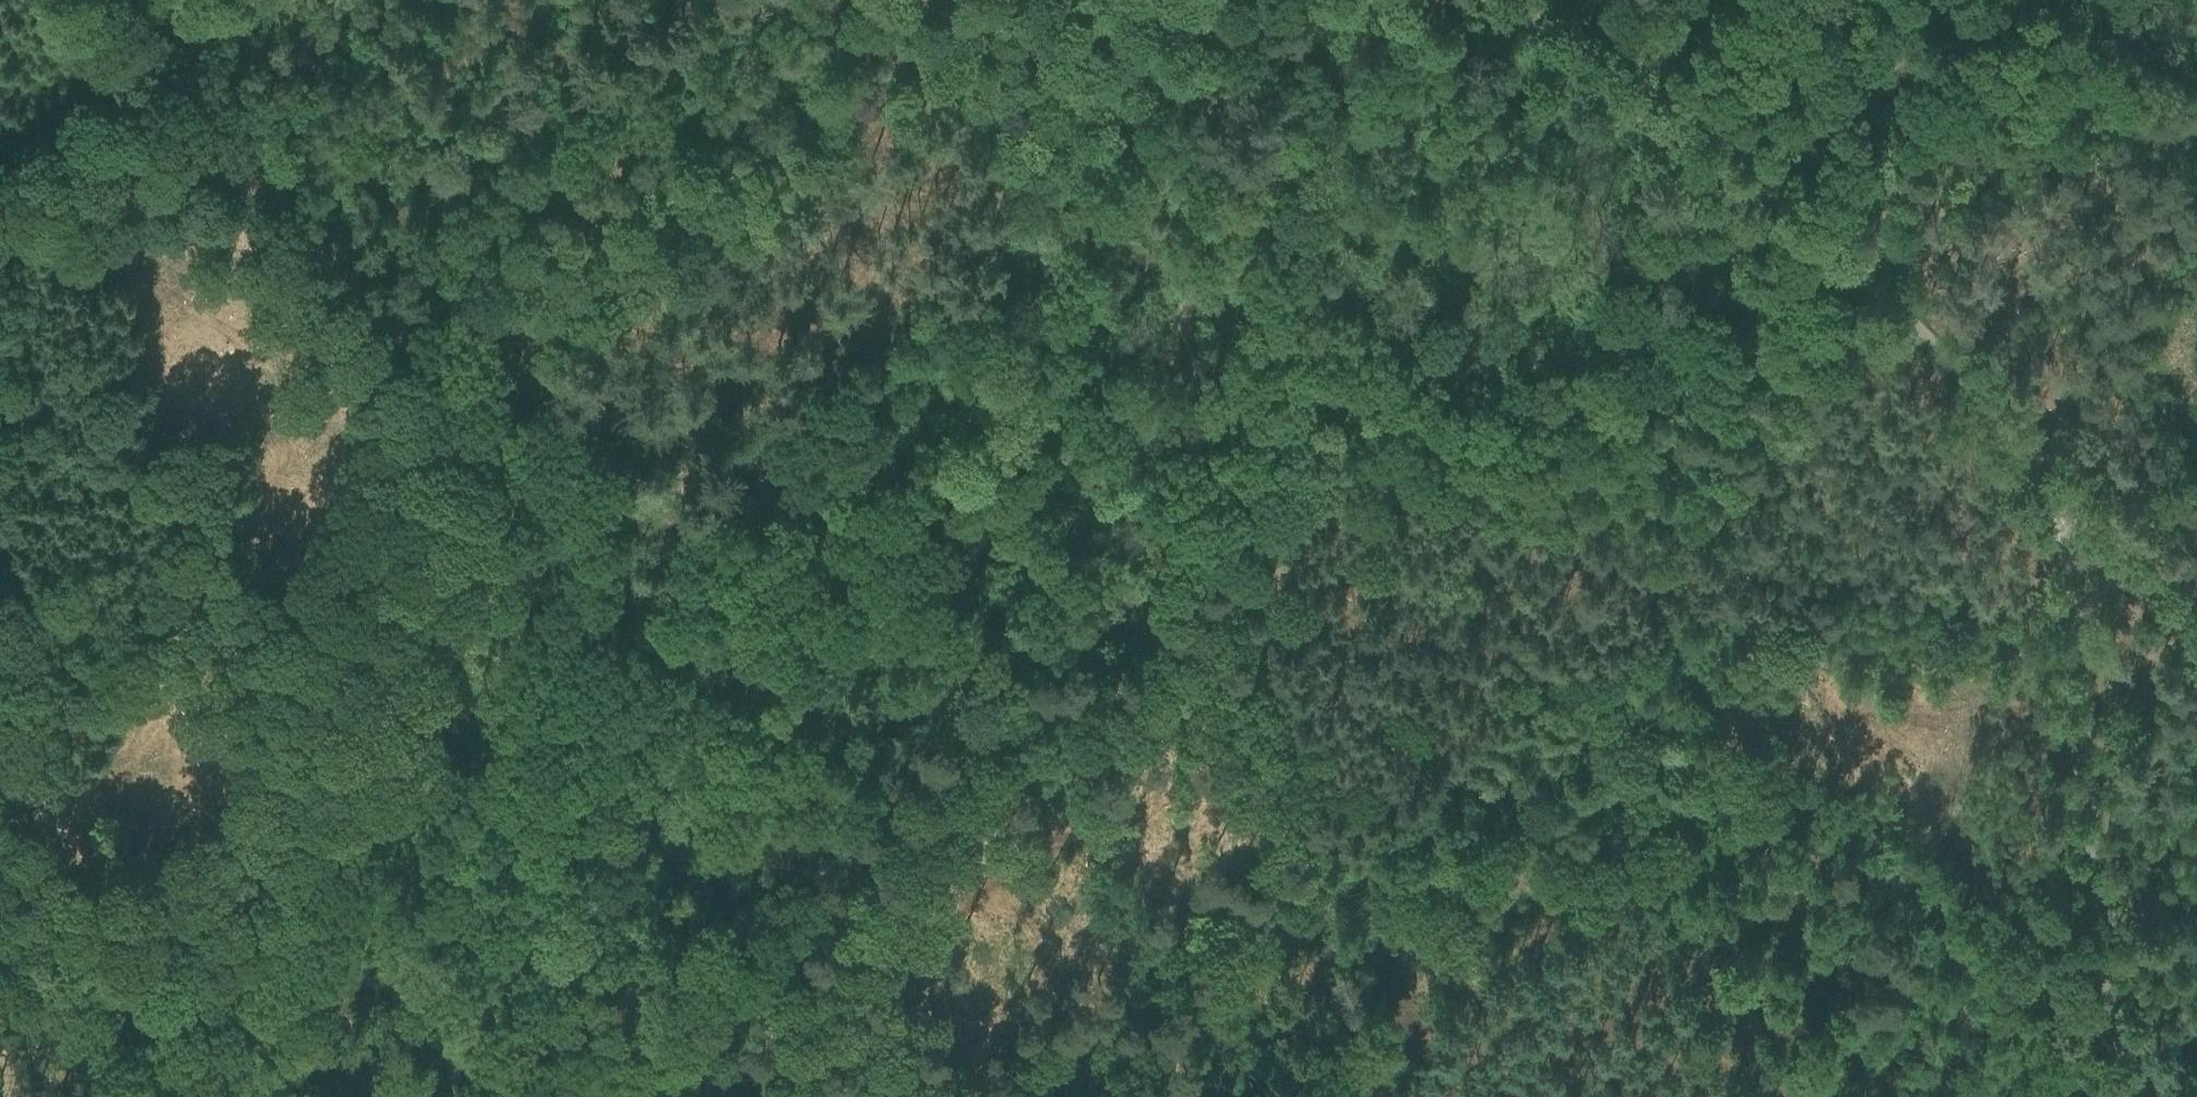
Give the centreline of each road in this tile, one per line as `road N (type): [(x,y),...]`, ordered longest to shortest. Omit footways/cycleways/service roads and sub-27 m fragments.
road 1 (unclassified): [(2148,1096),(2105,1046),(2071,589),(2045,475),(1988,396),(1885,295),(1542,0)]
road 2 (track): [(2196,587),(2102,526),(2045,475)]

